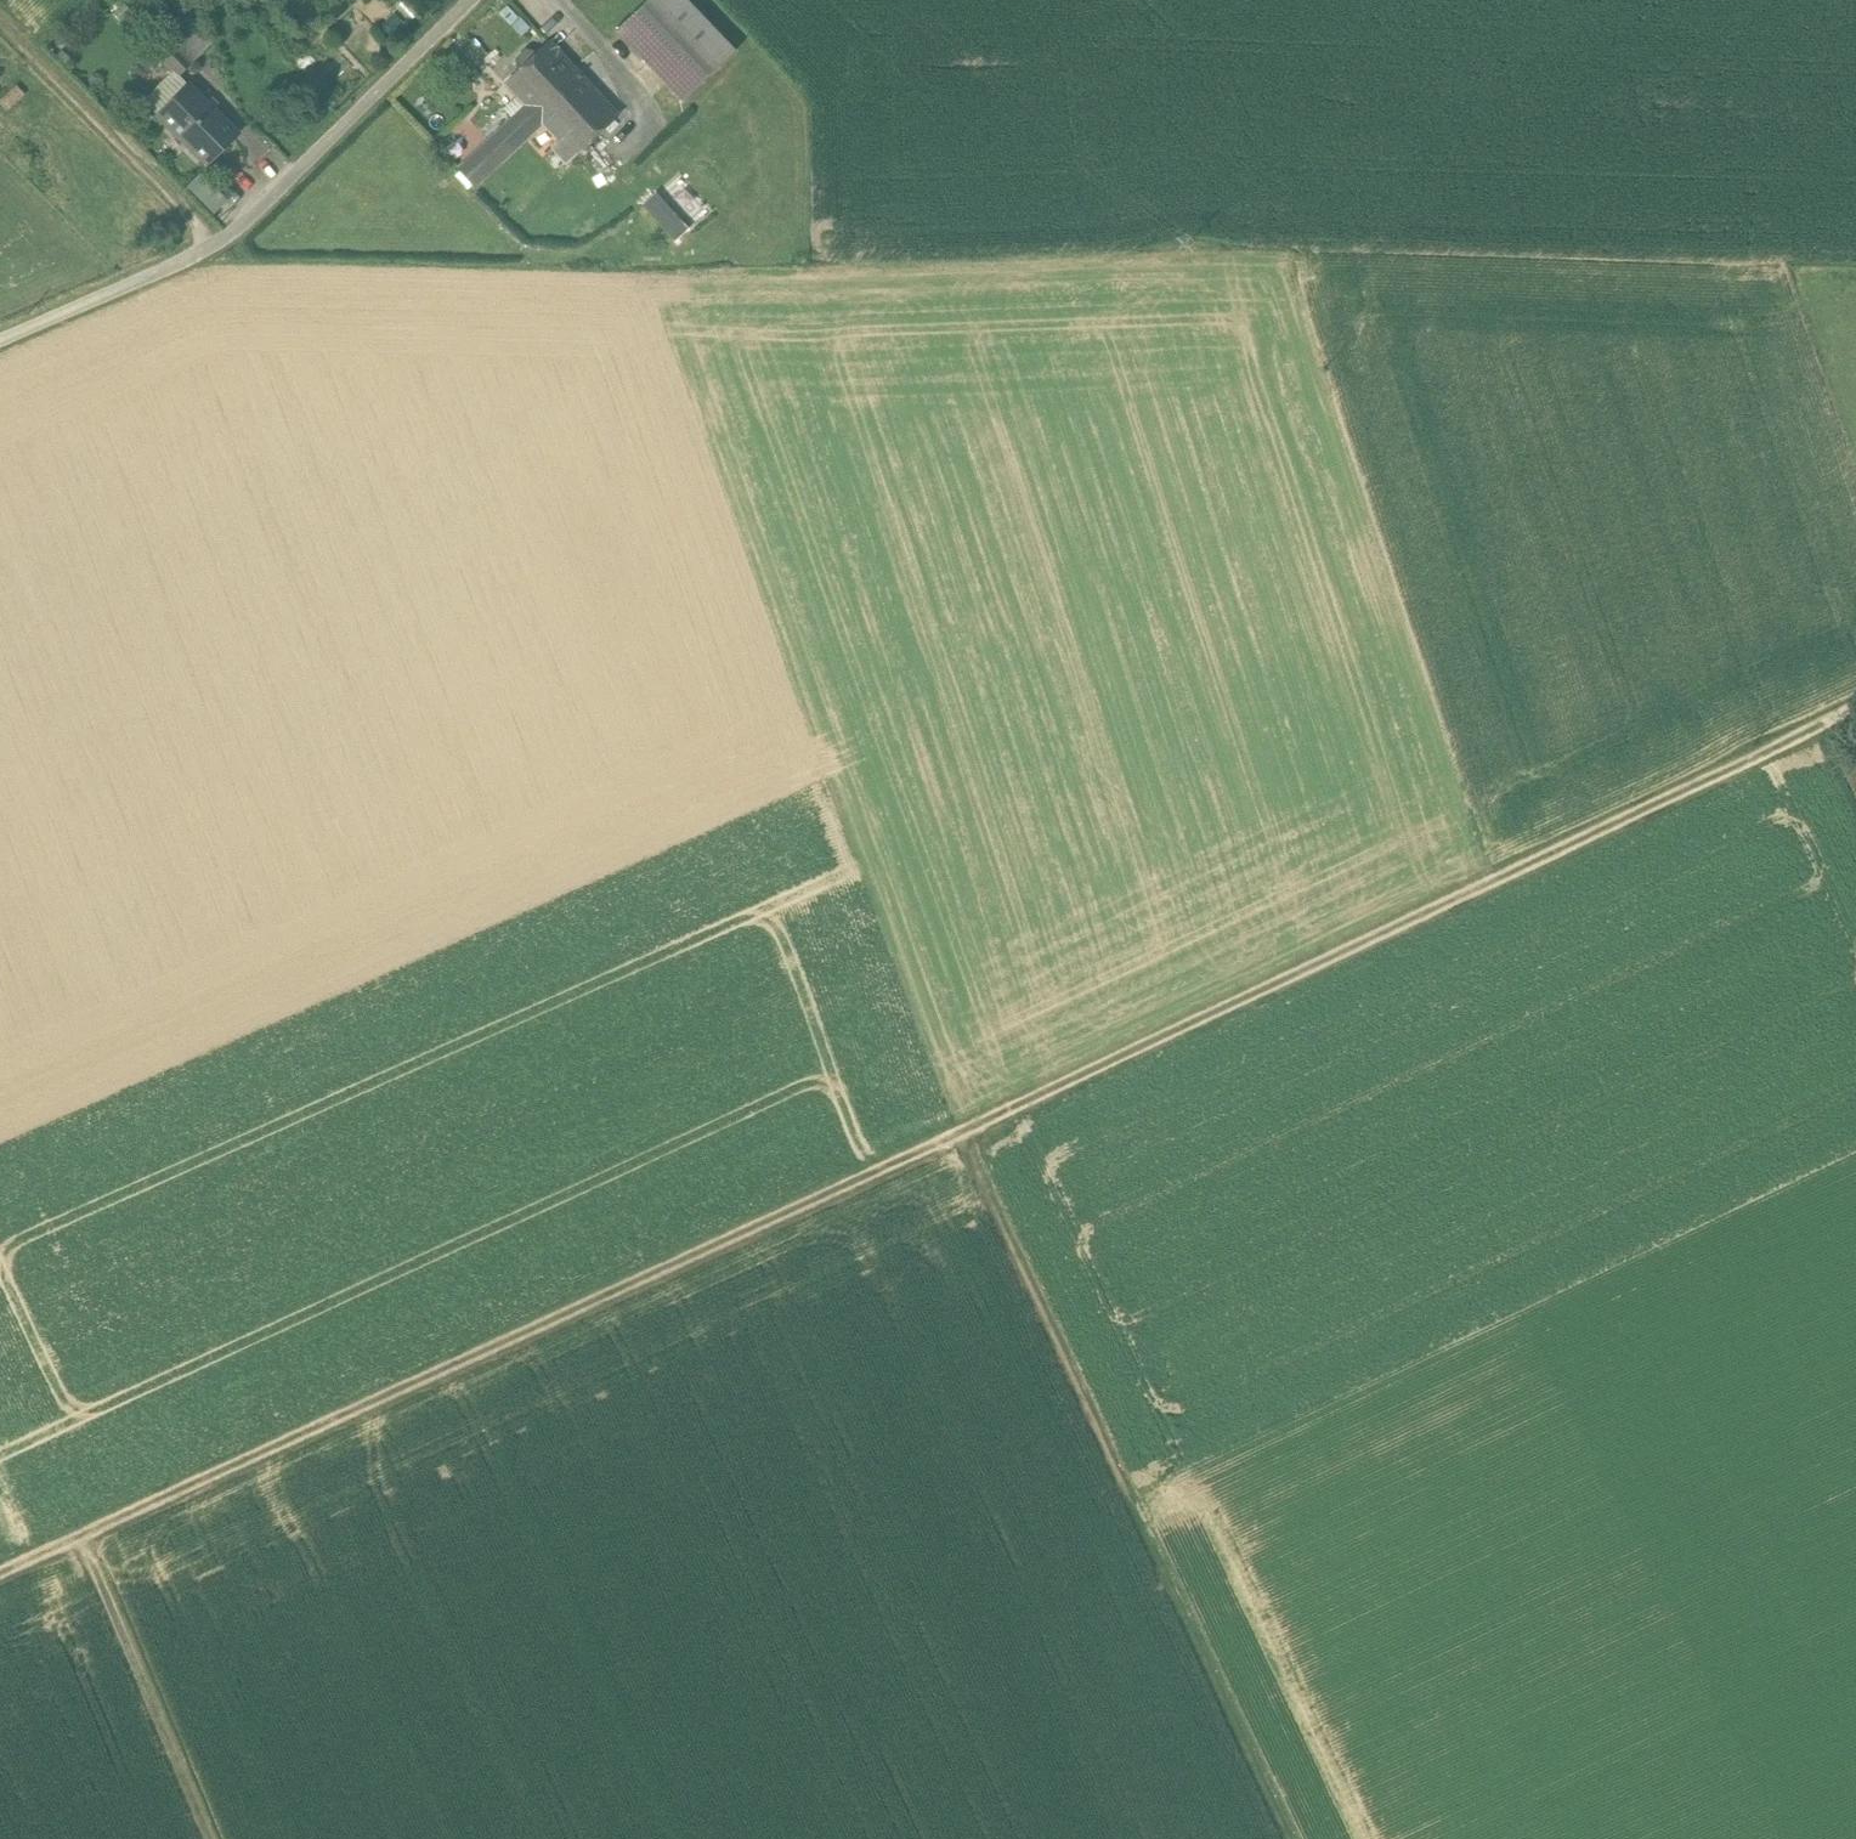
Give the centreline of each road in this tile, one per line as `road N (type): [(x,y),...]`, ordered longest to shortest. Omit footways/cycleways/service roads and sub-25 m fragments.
road 1 (track): [(1855,708),(961,1135),(0,1576)]
road 2 (unclassified): [(0,342),(215,245),(271,200),(469,0)]
road 3 (track): [(78,1540),(100,1560),(218,1838)]

